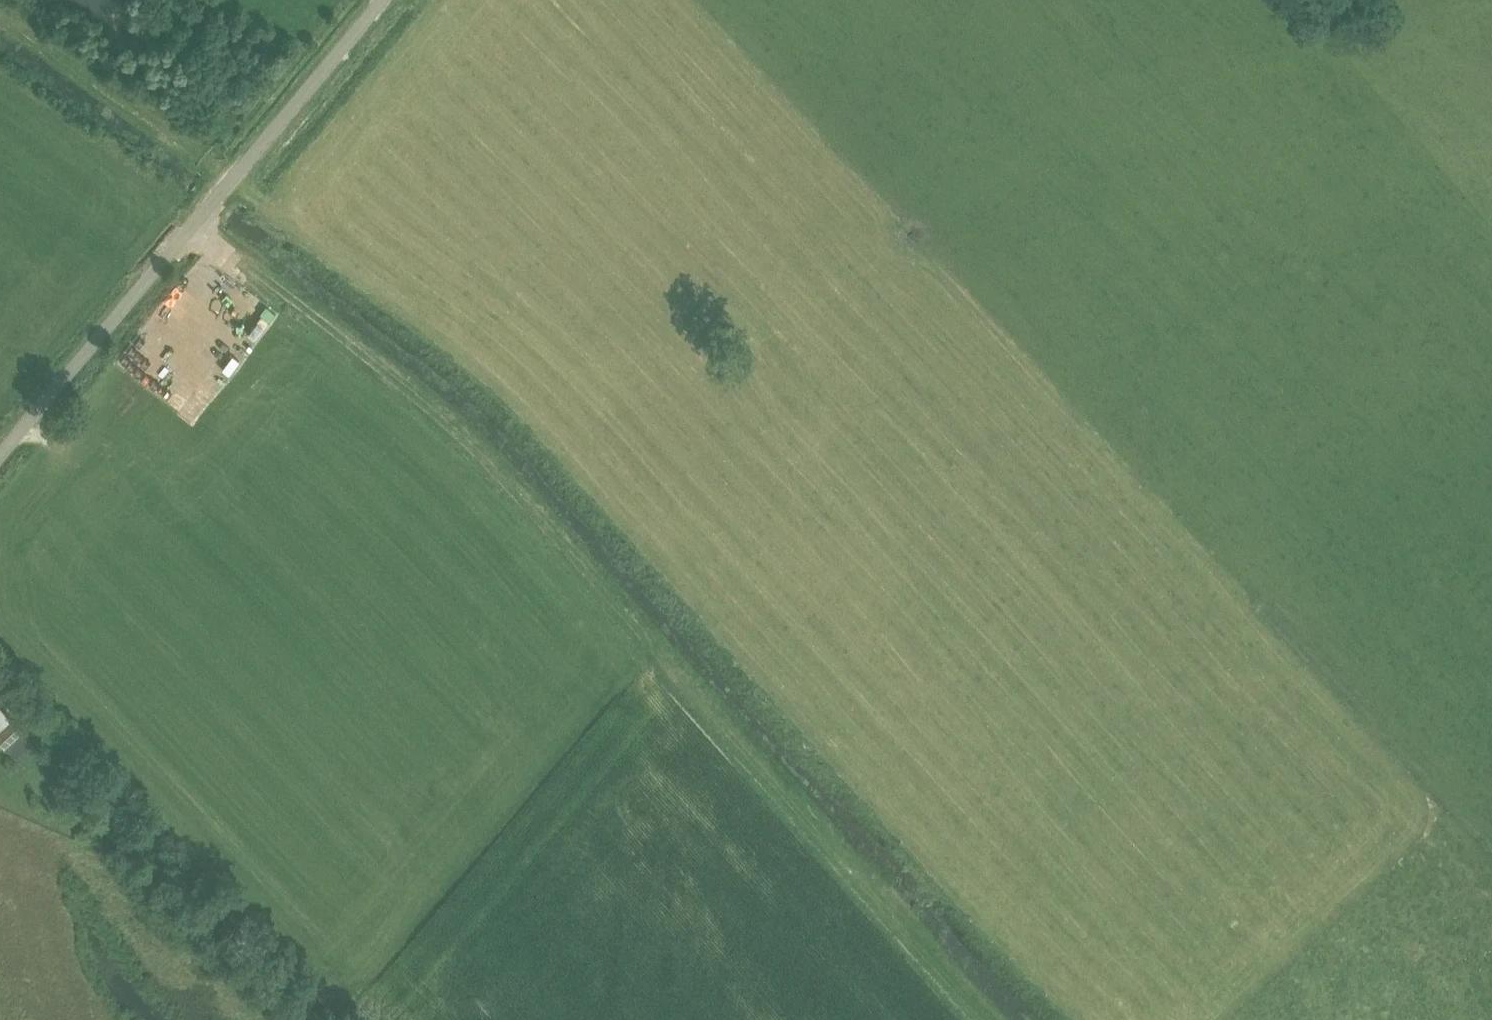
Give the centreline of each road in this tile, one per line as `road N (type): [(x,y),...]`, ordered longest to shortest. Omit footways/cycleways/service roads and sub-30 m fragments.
road 1 (track): [(192,227),(413,400),(491,475),(807,825),(866,865),(983,1019)]
road 2 (unclassified): [(0,458),(383,0)]
road 3 (track): [(0,17),(226,185)]

